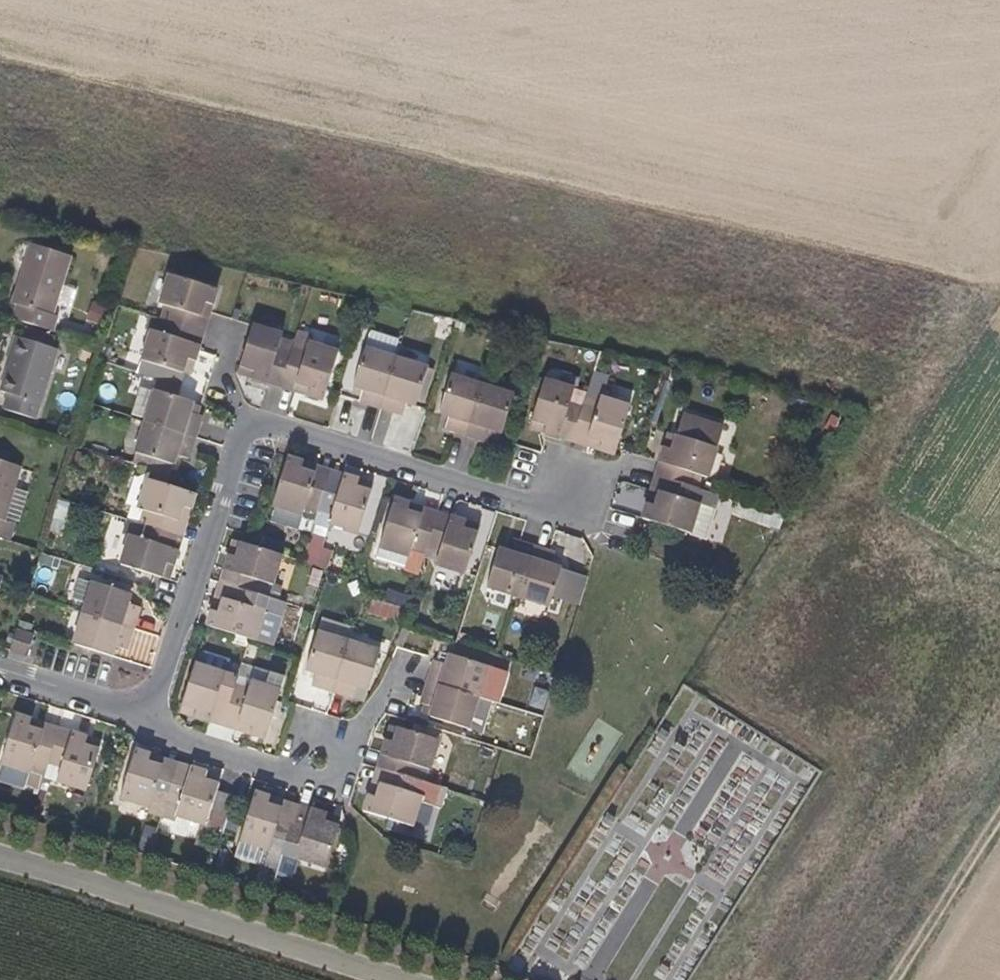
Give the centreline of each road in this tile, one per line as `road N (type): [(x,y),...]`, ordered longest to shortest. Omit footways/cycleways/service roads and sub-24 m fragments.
road 1 (unclassified): [(0,869),(382,979)]
road 2 (residential): [(248,429),(262,424),(543,512),(564,489)]
road 3 (residential): [(150,715),(248,429)]
road 4 (track): [(999,820),(895,979)]
road 5 (residential): [(150,715),(162,737),(282,775),(304,770)]
road 6 (residential): [(0,671),(150,715)]

